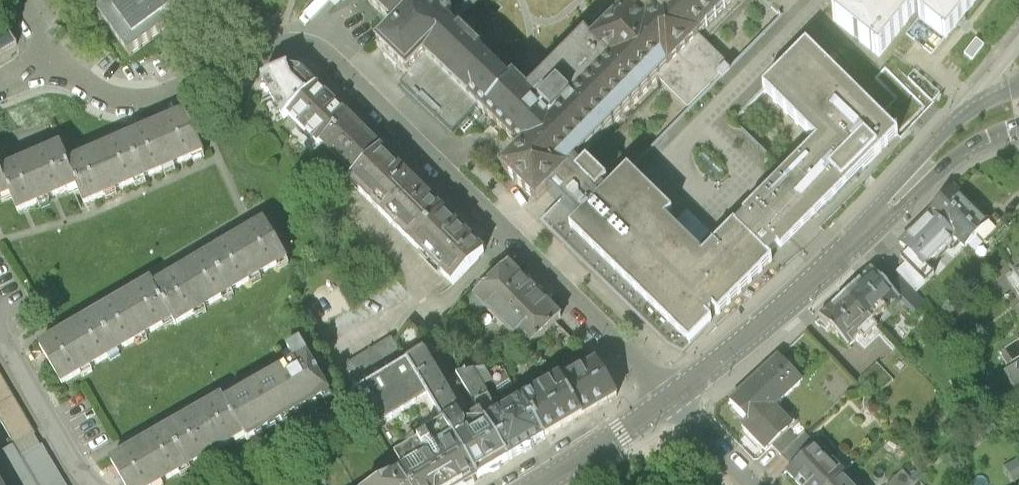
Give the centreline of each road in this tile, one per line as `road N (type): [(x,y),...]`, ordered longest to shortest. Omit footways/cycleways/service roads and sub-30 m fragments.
road 1 (residential): [(671,400),(325,52),(279,45),(153,100),(116,96),(55,54)]
road 2 (secondary): [(671,400),(834,264),(914,182)]
road 3 (secondary): [(537,484),(671,400)]
road 4 (secondary): [(1018,88),(951,125),(924,155),(914,182)]

